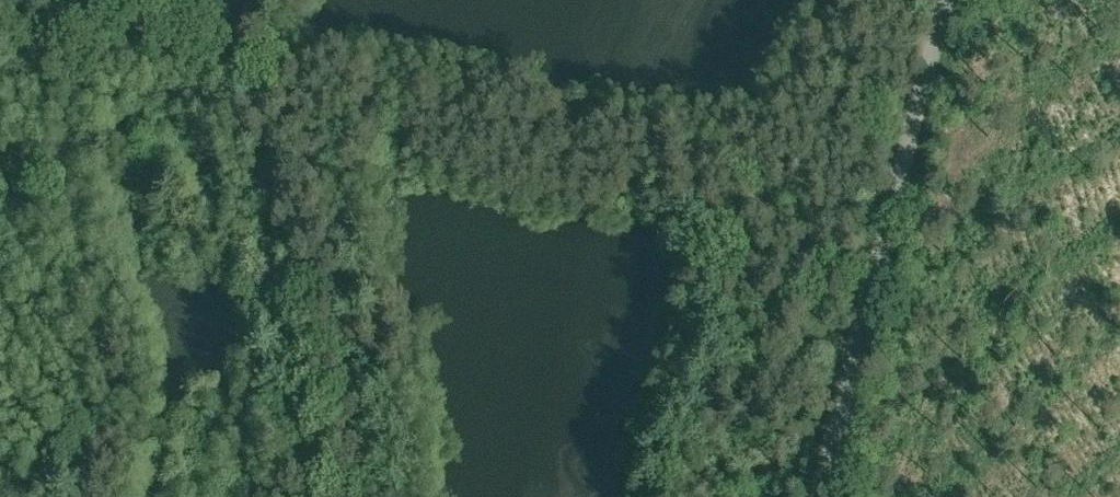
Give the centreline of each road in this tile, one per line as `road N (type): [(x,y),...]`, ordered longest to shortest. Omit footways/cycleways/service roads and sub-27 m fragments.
road 1 (unclassified): [(965,0),(830,496)]

